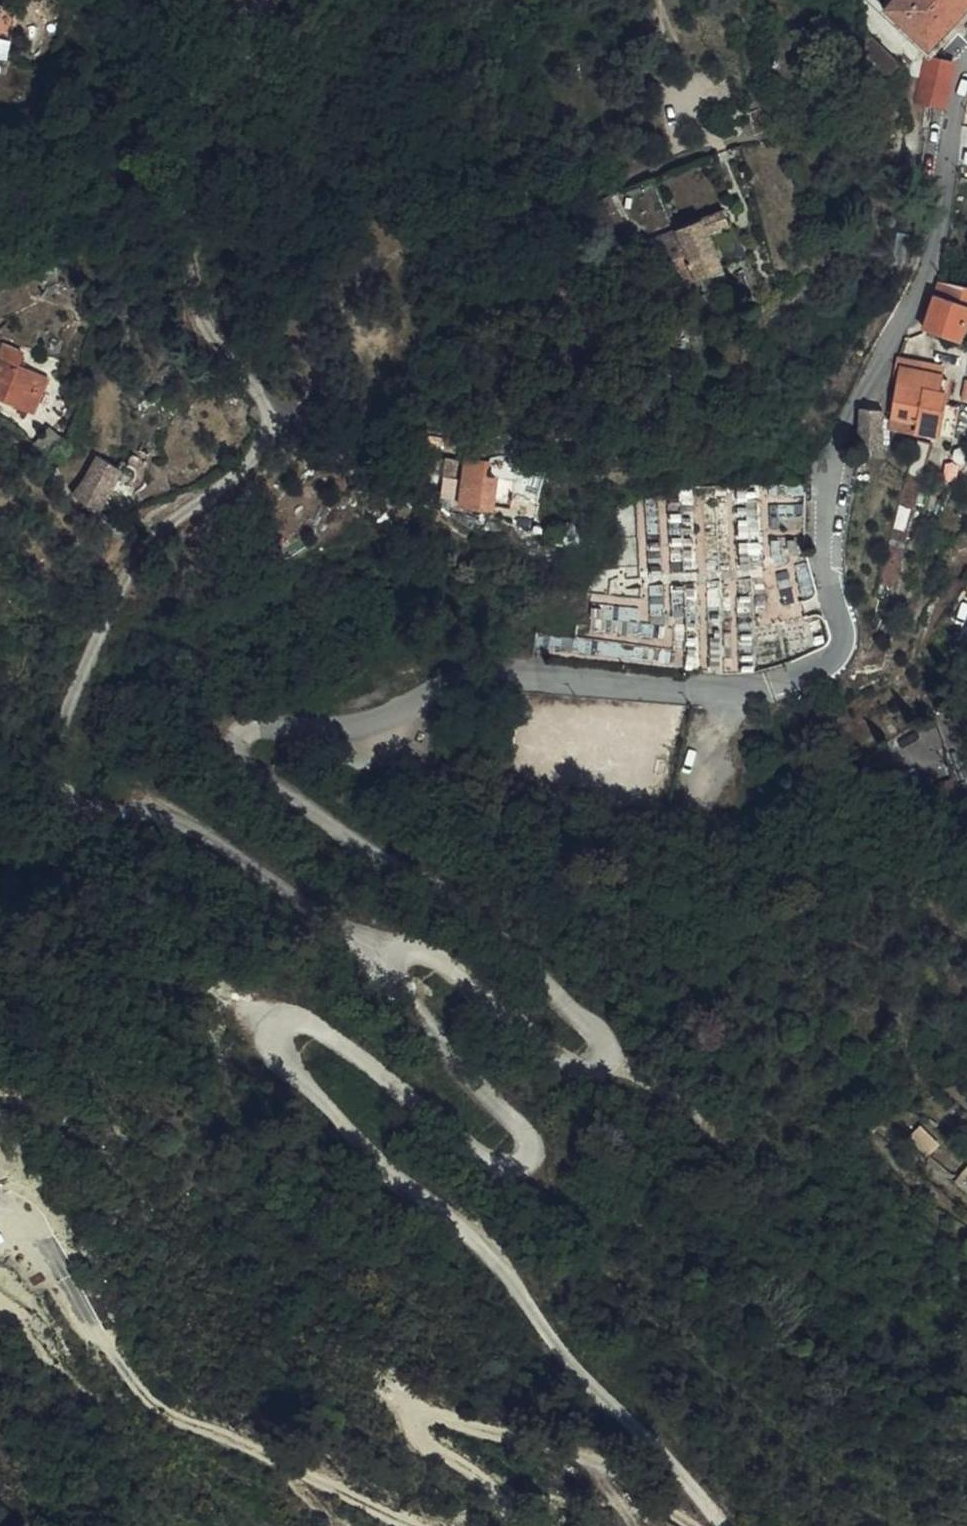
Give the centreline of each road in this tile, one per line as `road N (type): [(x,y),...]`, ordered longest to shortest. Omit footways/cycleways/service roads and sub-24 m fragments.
road 1 (unclassified): [(381,949),(175,819),(96,812),(76,802),(58,760),(61,726),(141,546),(263,438),(271,408),(216,336),(196,295),(182,191),(196,143),(263,0)]
road 2 (unclassified): [(381,949),(391,987),(520,1130),(530,1149),(516,1165),(493,1159),(296,1013),(268,1026),(269,1046),(491,1260),(565,1364),(716,1525)]
road 3 (residential): [(966,81),(948,140),(939,227),(859,386),(836,459),(828,552),(844,633),(826,667),(778,686),(723,694),(478,679),(342,729),(256,726)]
road 4 (unclassified): [(256,726),(238,733),(244,765),(347,836),(464,893),(605,1040),(601,1063),(574,1065),(450,968),(408,949),(381,949)]

